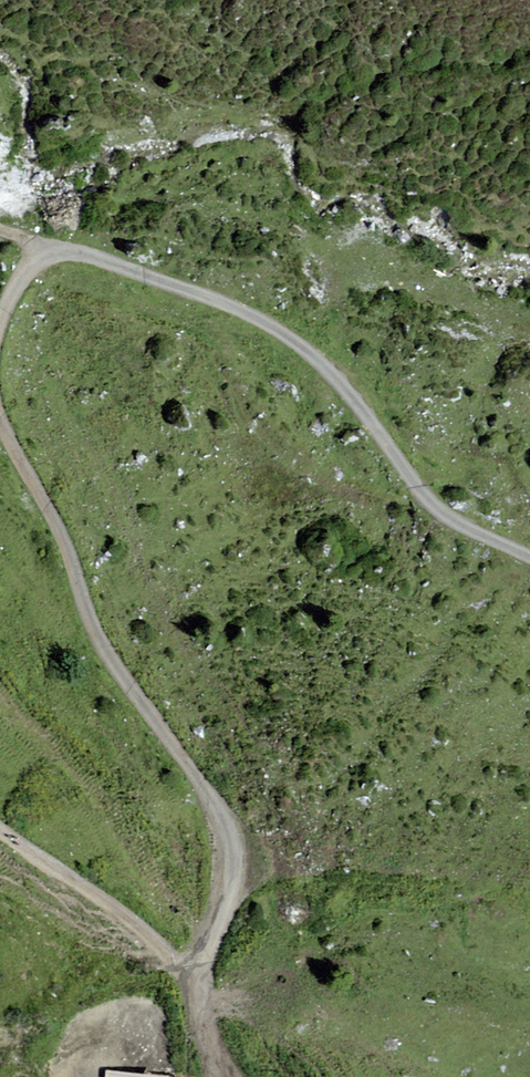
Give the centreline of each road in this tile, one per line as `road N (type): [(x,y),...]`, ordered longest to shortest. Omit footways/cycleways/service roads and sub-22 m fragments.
road 1 (track): [(202,963),(231,890),(233,841),(222,798),(98,616),(72,540),(0,392)]
road 2 (track): [(47,247),(69,240),(105,248),(259,306),(349,377),(435,494),(529,546)]
road 3 (track): [(0,811),(202,963)]

